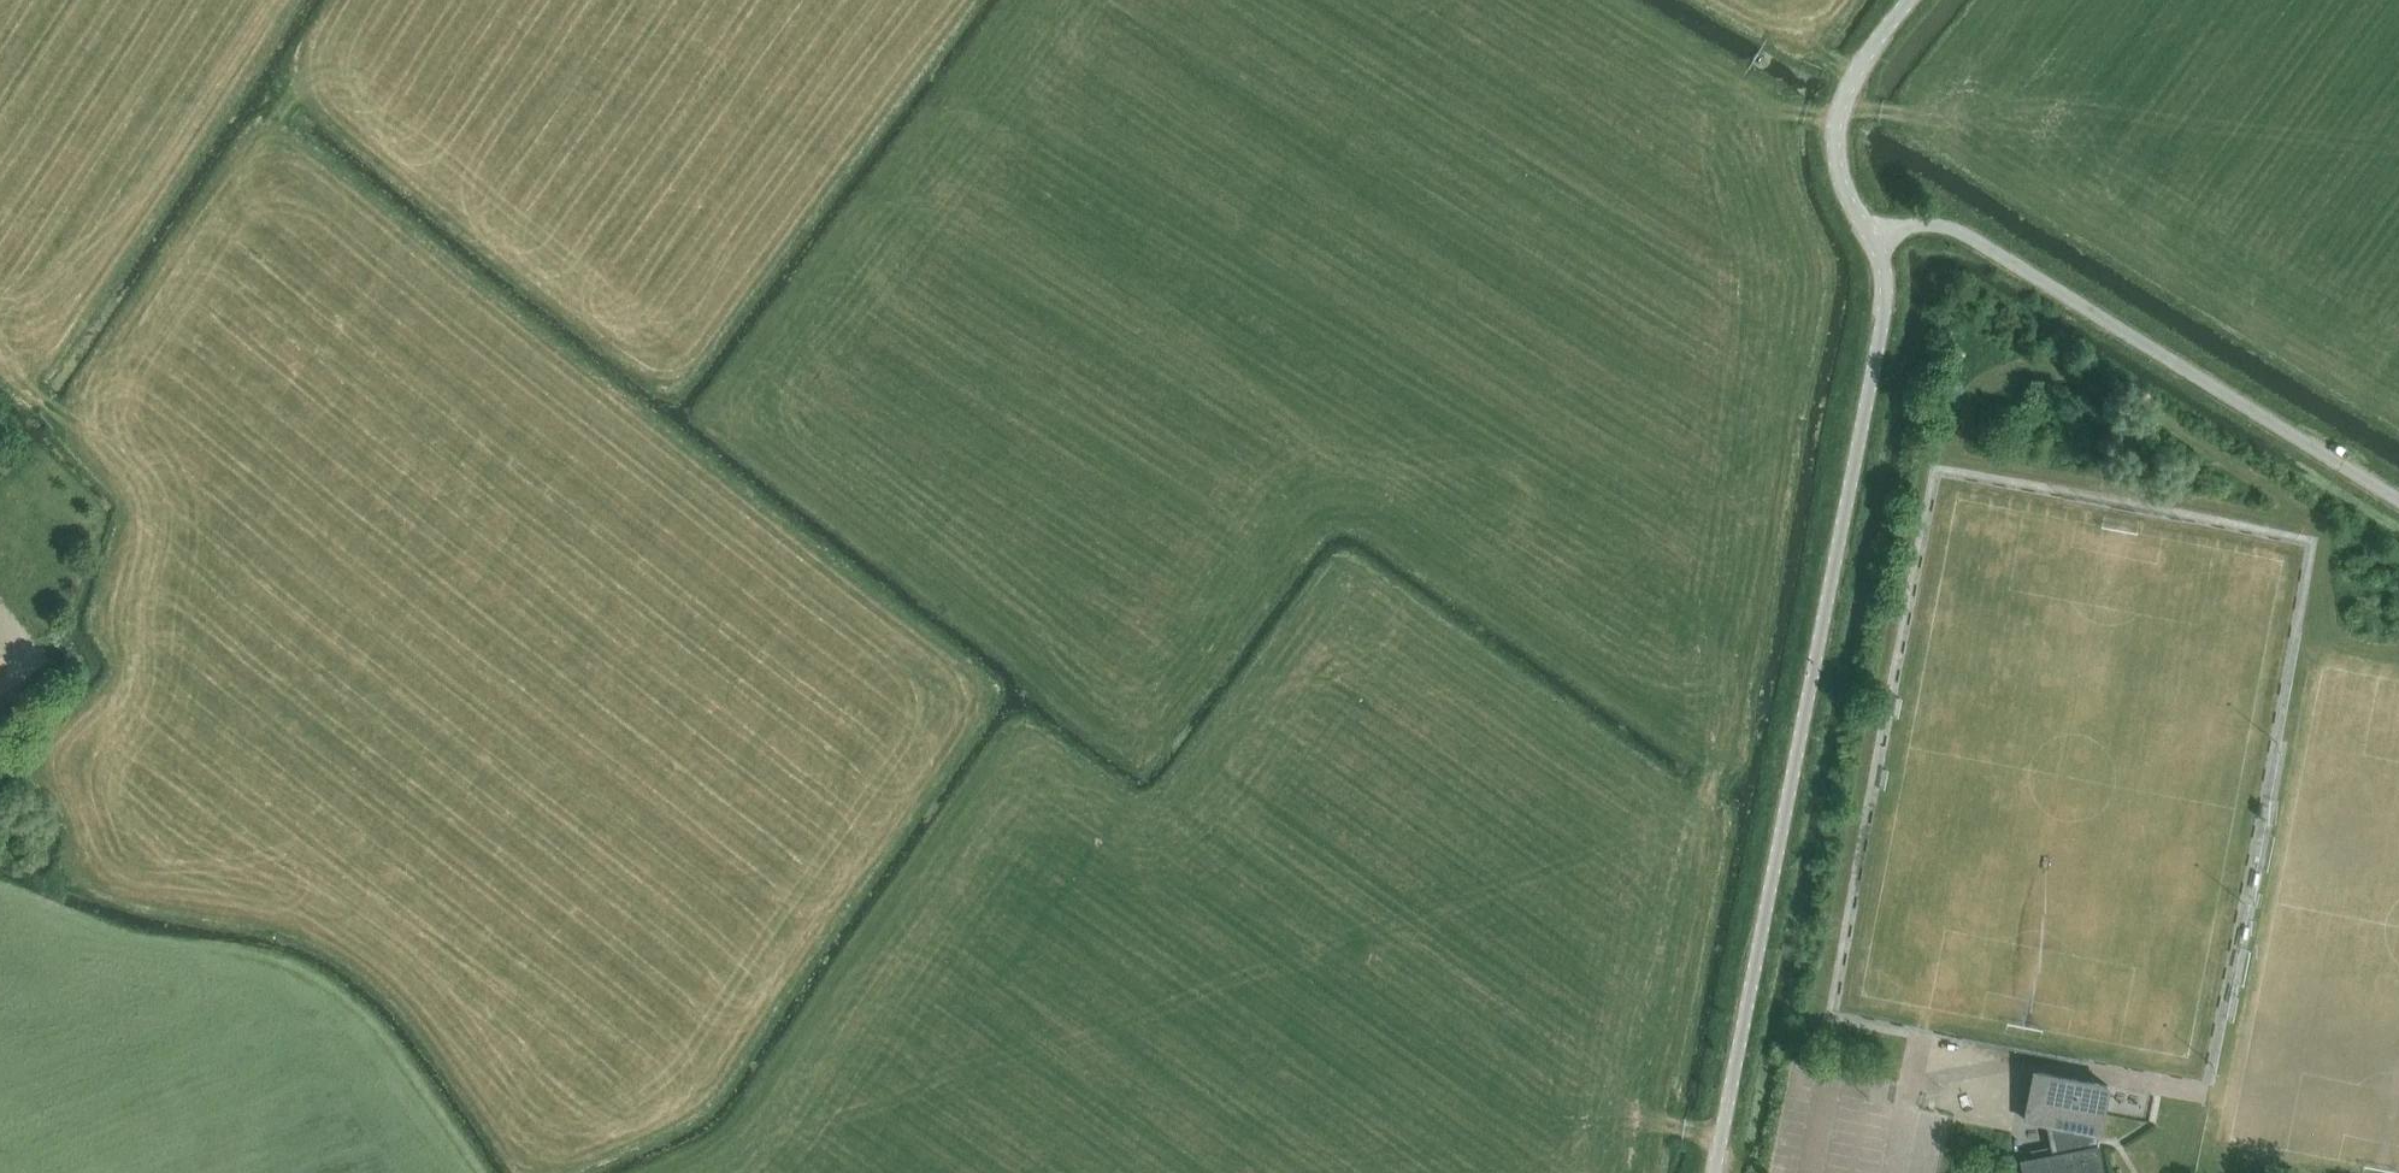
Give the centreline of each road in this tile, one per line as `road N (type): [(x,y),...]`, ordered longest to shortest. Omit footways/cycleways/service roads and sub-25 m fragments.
road 1 (unclassified): [(1712,1172),(1884,313),(1885,272),(1843,190),(1835,126),(1855,73),(1909,0)]

